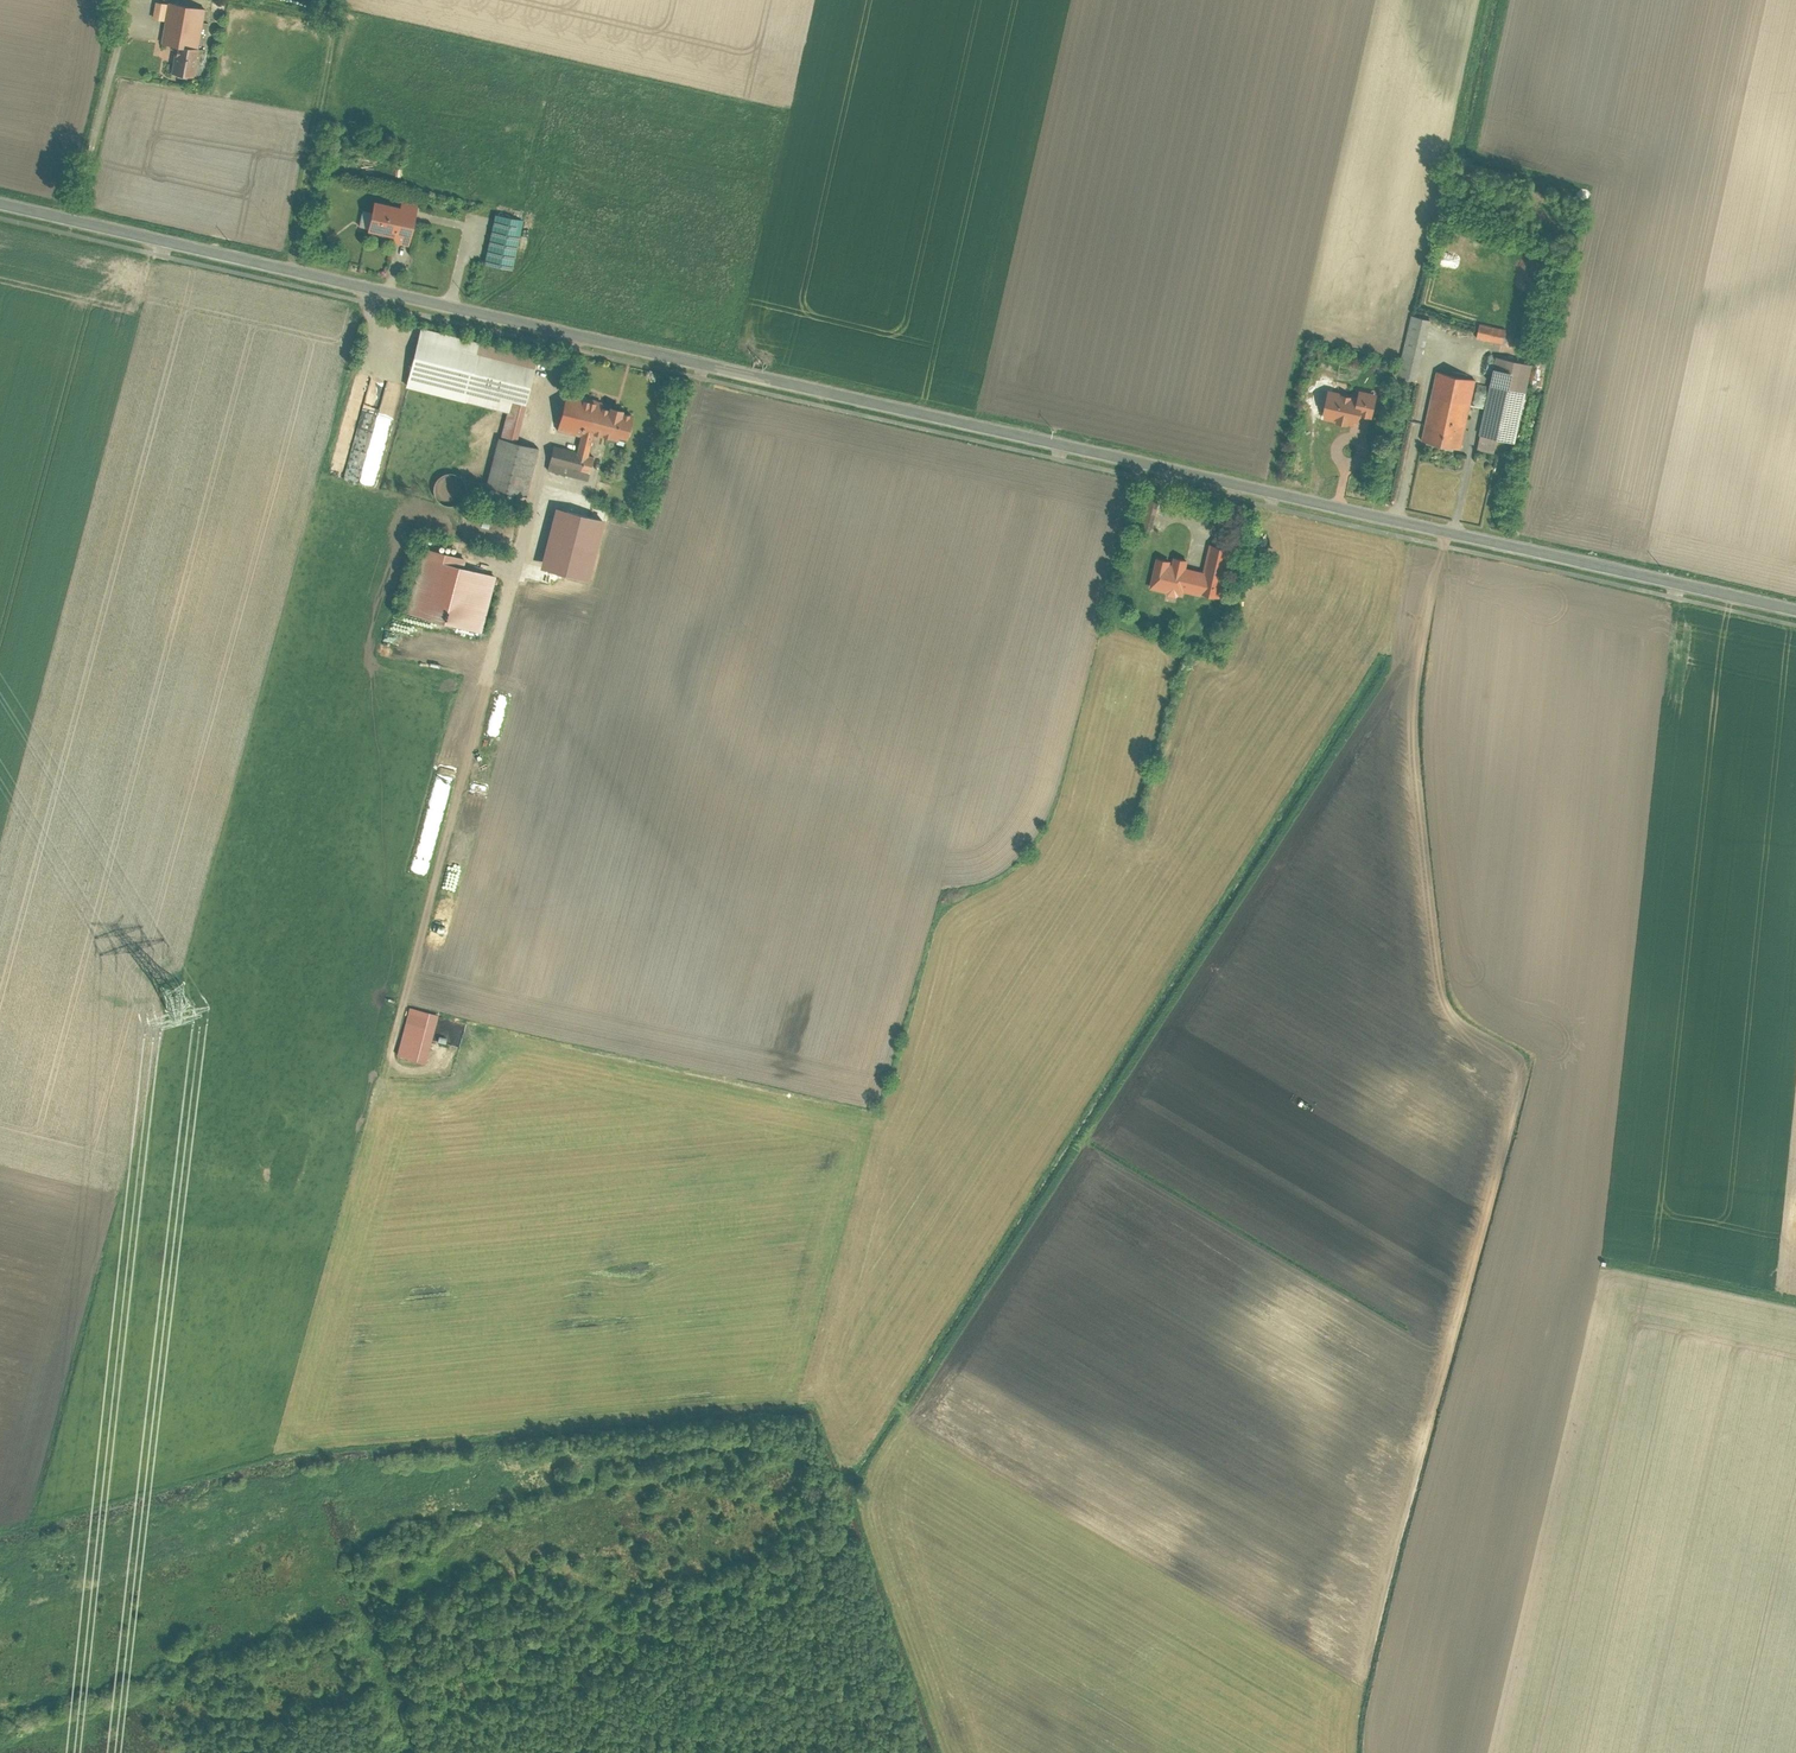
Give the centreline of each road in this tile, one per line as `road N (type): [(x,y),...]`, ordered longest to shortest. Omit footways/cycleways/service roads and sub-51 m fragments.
road 1 (tertiary): [(0,203),(1795,611)]
road 2 (track): [(1439,530),(1415,635),(1405,732),(1431,975),(1437,998),(1502,1040),(1515,1065),(1365,1626)]
road 3 (track): [(341,0),(290,270)]

